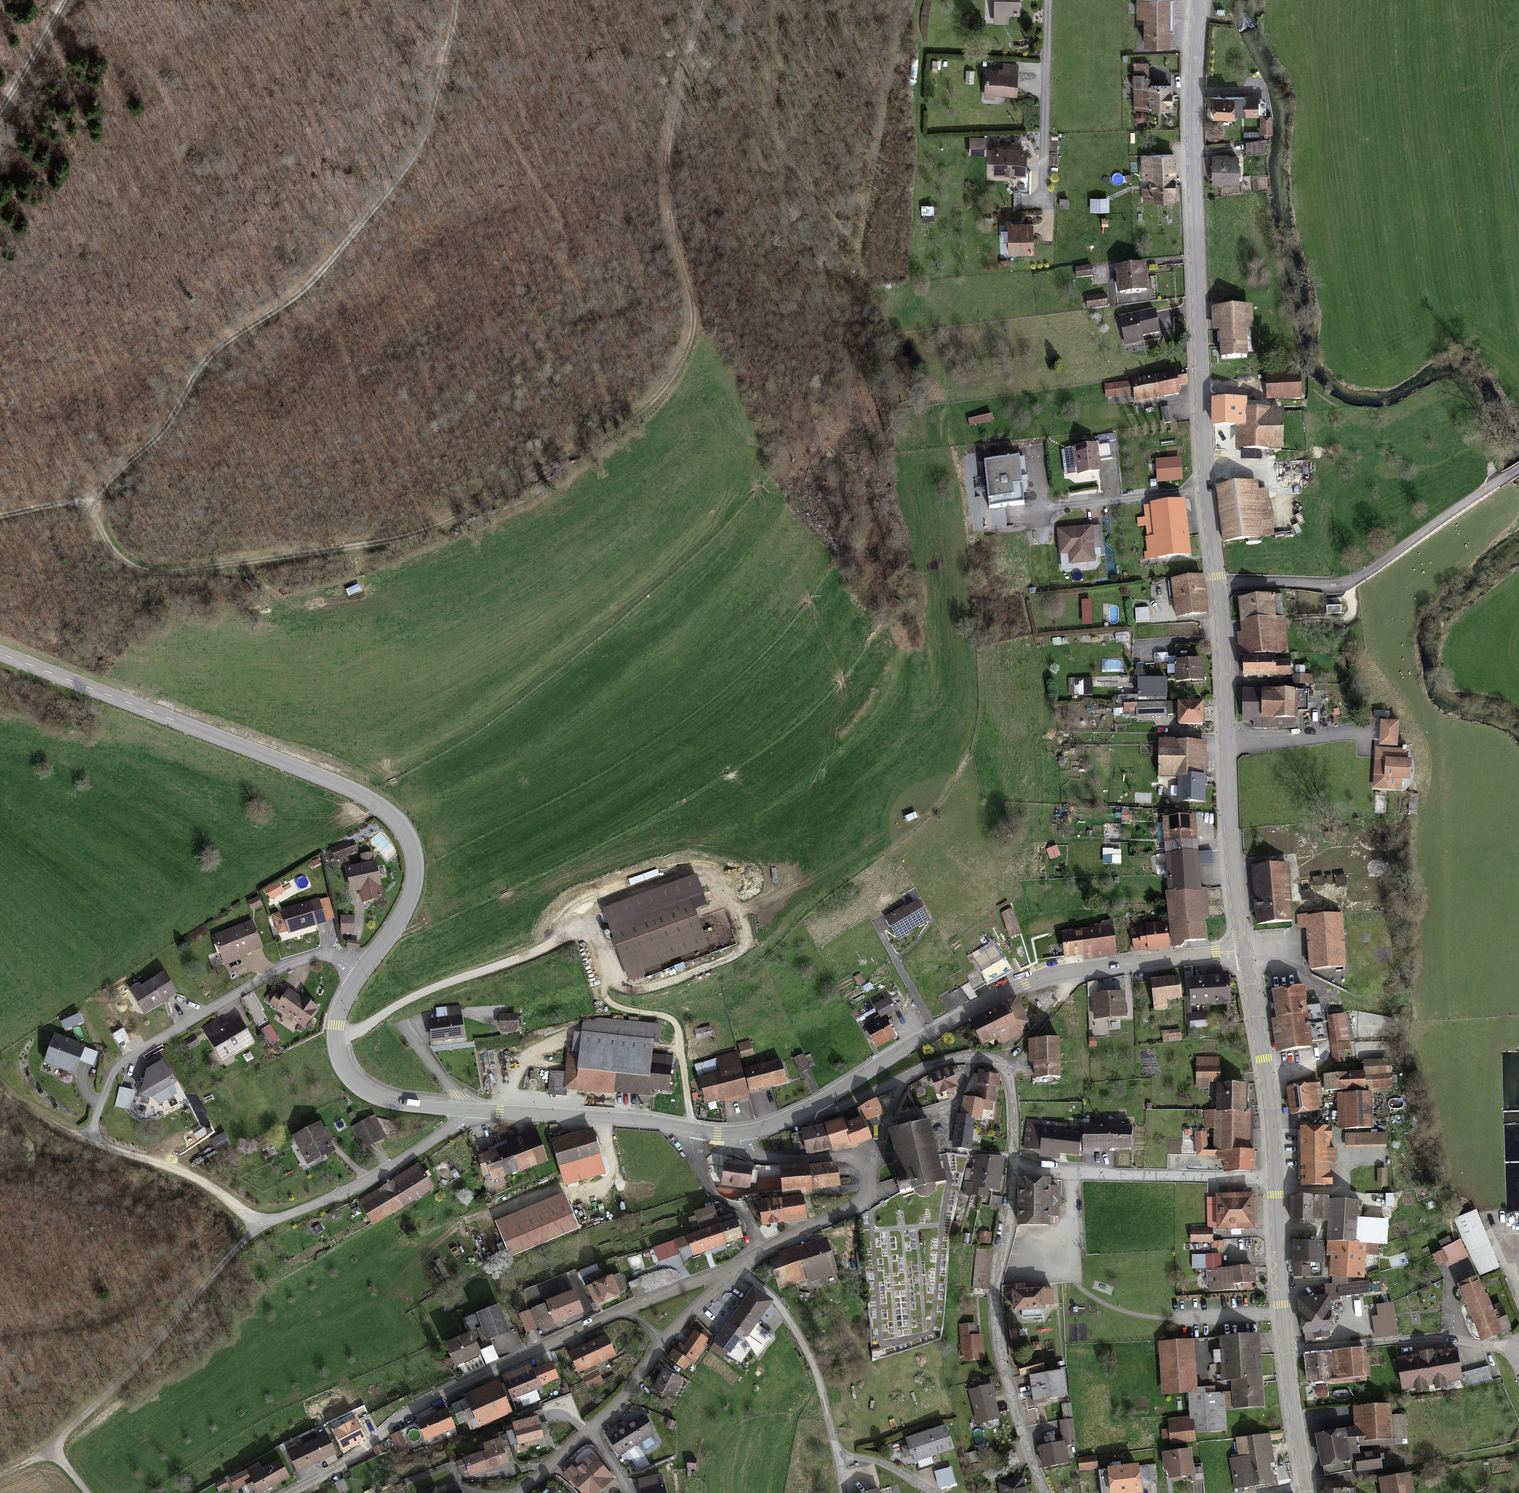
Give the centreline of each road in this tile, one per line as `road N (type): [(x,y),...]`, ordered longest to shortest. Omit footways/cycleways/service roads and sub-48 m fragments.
road 1 (track): [(0,517),(95,500),(99,530),(116,554),(163,575),(322,550),(448,524),(632,416),(666,385),(696,330),(668,197),(671,127),(685,74)]
road 2 (track): [(0,1475),(54,1453),(259,1223),(206,1182),(67,1130),(0,1088)]
road 3 (secondary): [(362,972),(413,885),(409,842),(381,808),(346,787),(0,653)]
road 4 (primary): [(1206,486),(1192,120),(1200,0)]
road 5 (secondary): [(1244,950),(1025,983),(821,1101)]
road 6 (residential): [(628,1310),(414,1408),(348,1461),(288,1492)]
road 7 (primary): [(1244,950),(1217,584)]
road 8 (residential): [(90,1139),(113,1075),(130,1058),(291,963),(329,956),(362,972)]
road 9 (track): [(455,0),(427,131),(301,293)]
road 10 (unclassified): [(1518,469),(1353,581),(1217,584)]
road 11 (residential): [(1045,1492),(1010,1394),(995,1319),(1014,1171)]
road 12 (residential): [(737,1133),(755,1156),(848,1156),(864,1161),(870,1175),(857,1205),(740,1267)]
road 13 (track): [(95,500),(165,429),(200,368),(301,293)]
road 14 (secondary): [(737,1133),(469,1109)]
road 15 (residential): [(1014,1171),(1275,1178)]
road 16 (track): [(861,255),(891,84),(915,0)]
road 17 (residential): [(740,1267),(772,1296),(804,1346),(843,1492)]
road 18 (secondary): [(469,1109),(387,1102),(345,1075),(334,1032),(362,972)]
road 19 (residential): [(259,1223),(367,1182),(469,1109)]
road 20 (residential): [(1287,1350),(1518,1341)]
road 21 (primary): [(1275,1178),(1272,1108),(1244,950)]
road 22 (residential): [(903,1077),(958,1057),(1000,1064),(1009,1080),(1014,1171)]
road 23 (residential): [(1040,200),(1047,0)]
road 24 (primary): [(1287,1350),(1275,1178)]
road 25 (residential): [(1206,486),(1047,508)]
road 26 (primary): [(1306,1484),(1287,1350)]
road 27 (track): [(0,111),(68,0)]

